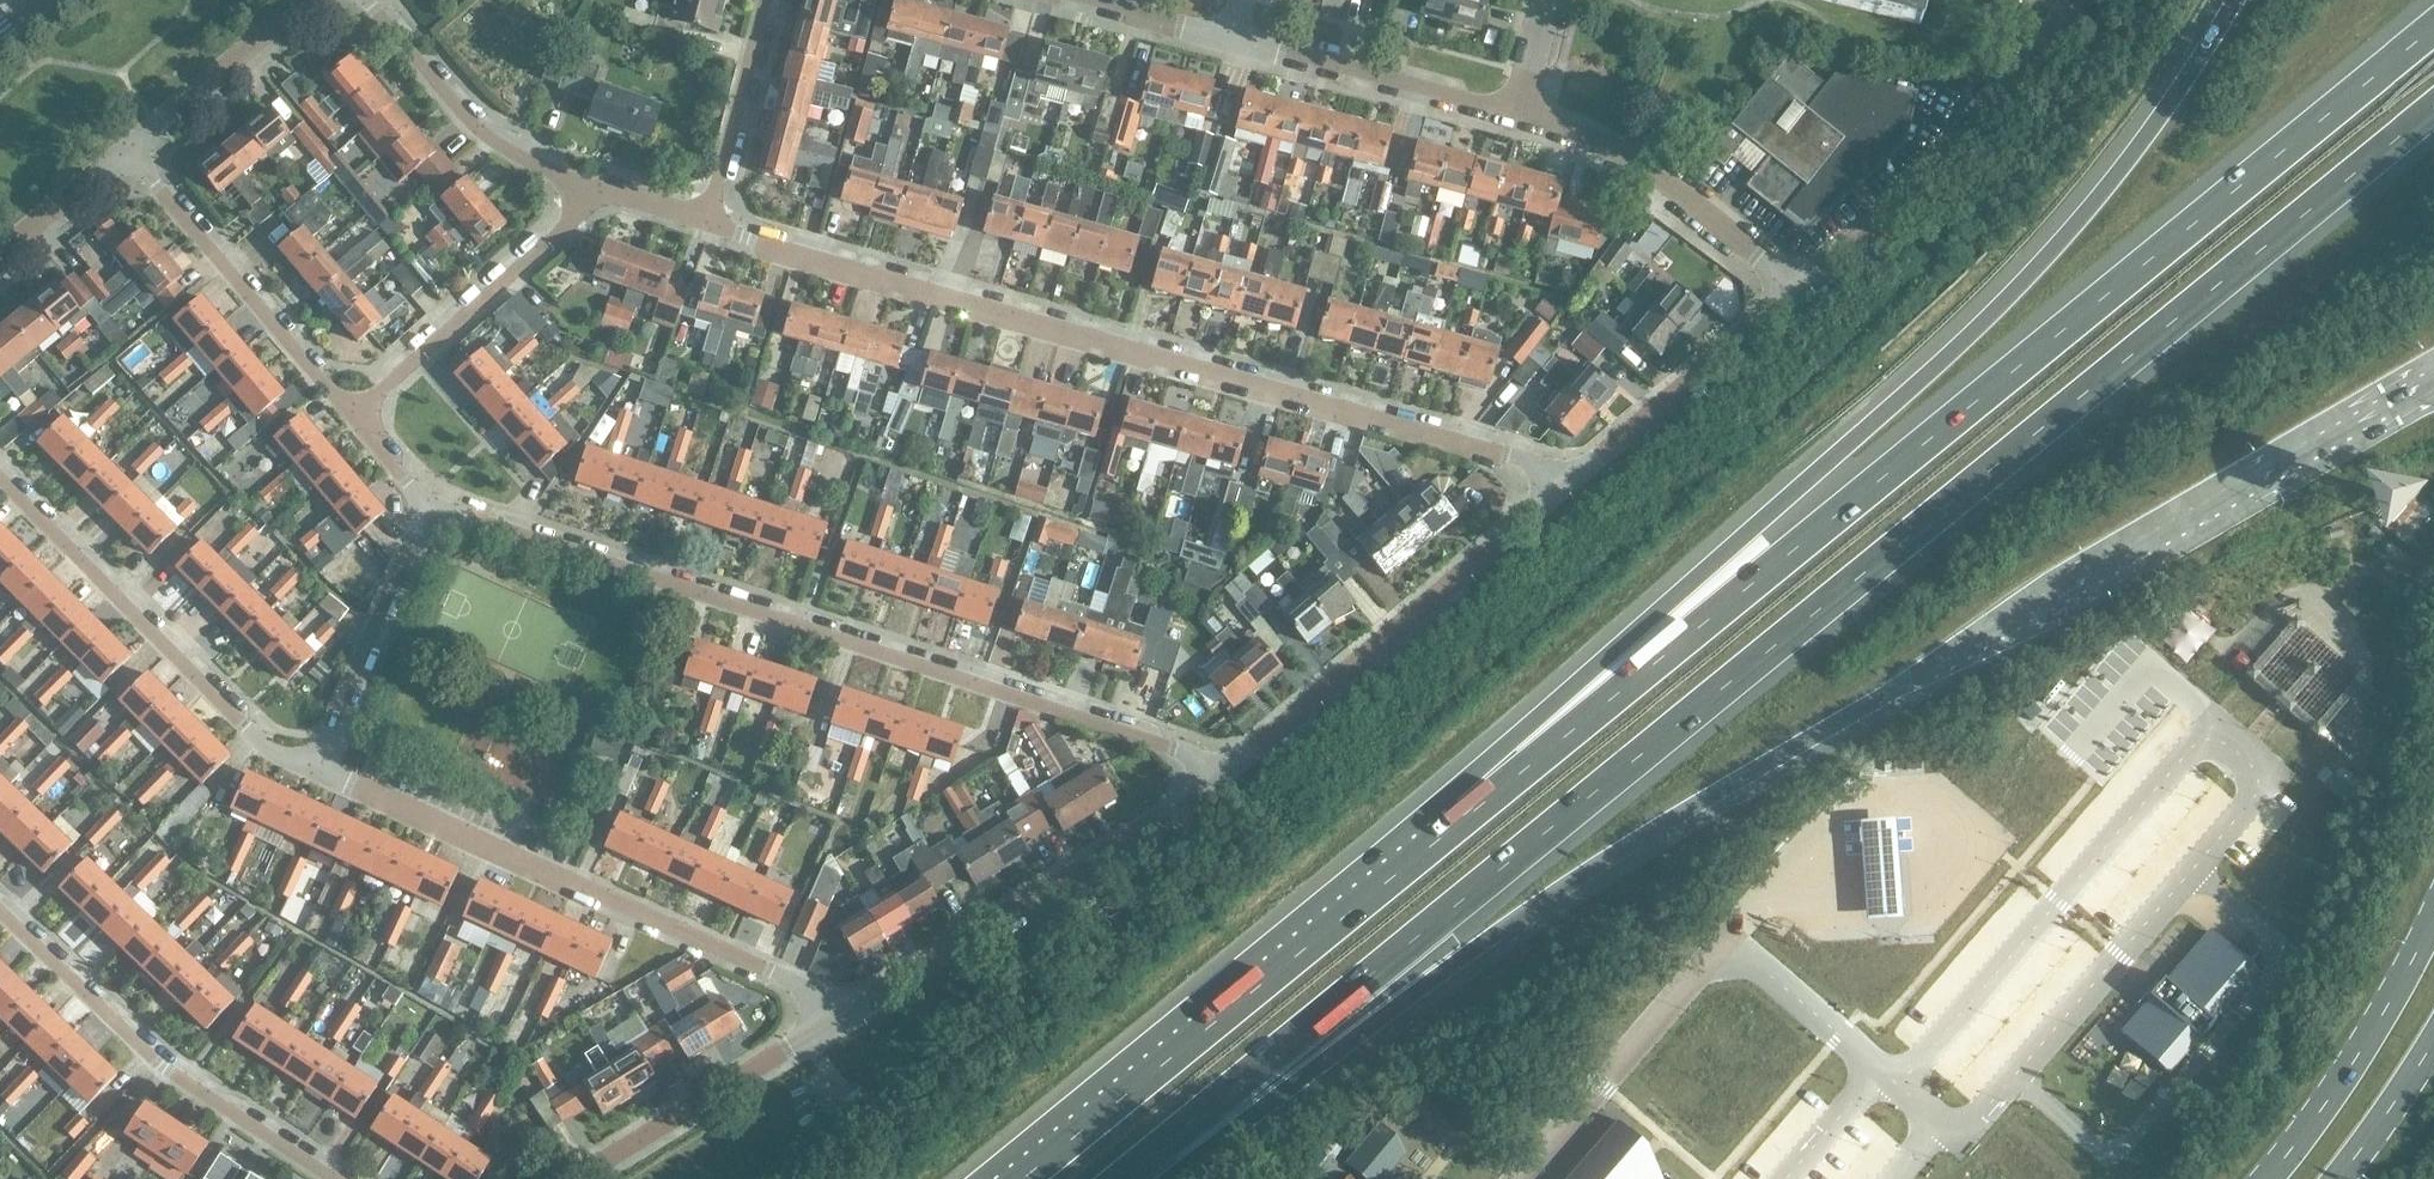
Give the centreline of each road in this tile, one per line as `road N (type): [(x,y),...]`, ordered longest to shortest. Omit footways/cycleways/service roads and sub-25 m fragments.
road 1 (motorway): [(1131,1178),(2433,110)]
road 2 (motorway): [(1152,1178),(1228,1130),(1399,993),(1547,897),(2387,402)]
road 3 (motorway): [(2433,20),(1456,811)]
road 4 (motorway): [(2228,0),(2169,96),(2022,275),(1630,634),(1456,811)]
road 5 (residential): [(1565,476),(707,229)]
road 6 (residential): [(1231,763),(434,498)]
road 7 (residential): [(318,767),(853,1011)]
road 8 (motorway): [(1456,811),(997,1178)]
road 9 (residential): [(853,1011),(1023,908),(1231,763)]
road 10 (residential): [(1231,763),(1565,476)]
road 11 (residential): [(331,1178),(168,1071),(0,909)]
road 12 (residential): [(318,767),(253,735),(0,489)]
road 13 (residential): [(1792,288),(1957,159),(2066,13)]
road 14 (residential): [(353,412),(137,155)]
road 15 (residential): [(571,1178),(853,1011)]
road 16 (residential): [(353,412),(594,191)]
road 17 (residential): [(1792,288),(1706,210),(1593,143),(1517,121)]
road 18 (unclassified): [(1519,1178),(1726,941)]
road 19 (primary): [(2433,914),(2373,1030),(2264,1178)]
road 20 (residential): [(594,191),(533,169),(486,133),(353,0)]
road 21 (residential): [(1517,121),(1228,46)]
road 22 (residential): [(1565,476),(1792,288)]
road 23 (residential): [(318,767),(434,498)]
road 24 (residential): [(137,155),(317,0)]
road 25 (residential): [(707,229),(770,0)]
road 26 (residential): [(0,267),(137,155)]
road 27 (primary): [(2337,1178),(2433,1044)]
road 28 (residential): [(1228,46),(1072,0)]
road 29 (residential): [(1517,121),(1544,0)]

